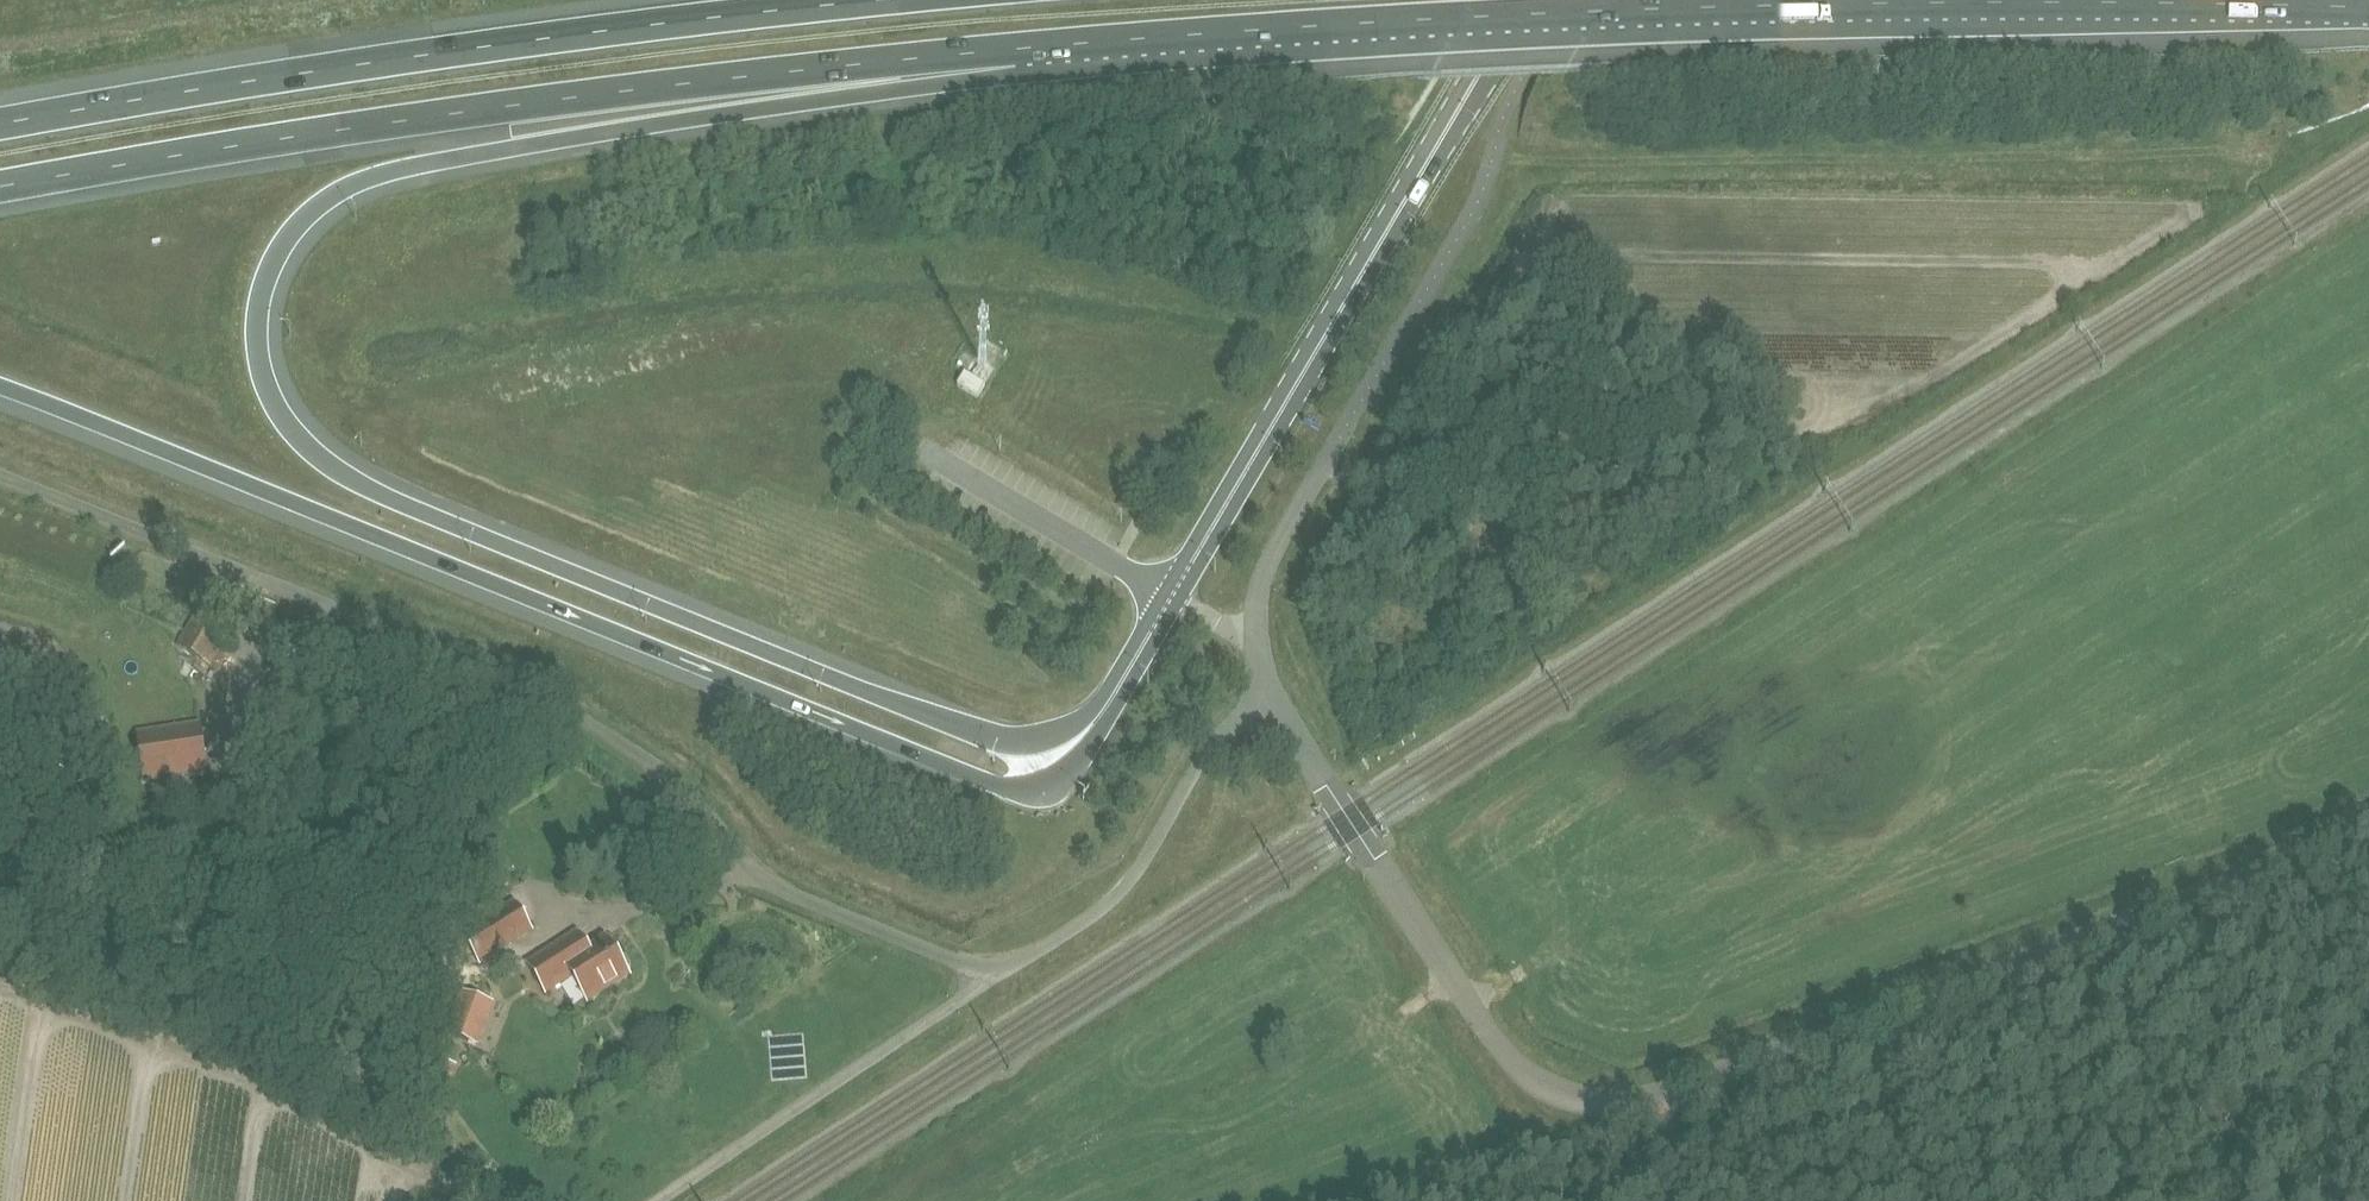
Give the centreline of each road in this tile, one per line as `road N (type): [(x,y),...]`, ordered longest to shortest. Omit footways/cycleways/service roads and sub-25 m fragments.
road 1 (motorway): [(1071,770),(399,502),(332,464),(298,433),(261,353),(263,295),(287,241),(311,212),(365,178),(1019,49)]
road 2 (residential): [(1271,696),(1206,760),(1112,906),(1025,963),(977,972),(761,878),(673,776),(606,732),(408,642),(0,478)]
road 3 (unclassified): [(2368,829),(1640,1099),(1593,1104),(1517,1069),(1271,696)]
road 4 (motorway): [(1019,49),(1462,16),(1771,5),(2368,7)]
road 5 (motorway): [(0,391),(998,784),(1047,793),(1071,770)]
road 6 (motorway): [(0,186),(534,102),(1019,49)]
road 7 (motorway): [(876,0),(359,63),(0,123)]
road 8 (primary): [(1172,597),(1521,0)]
road 9 (unclassified): [(1259,650),(1255,609),(1265,575),(1325,464)]
road 10 (primary): [(1071,770),(1172,597)]

